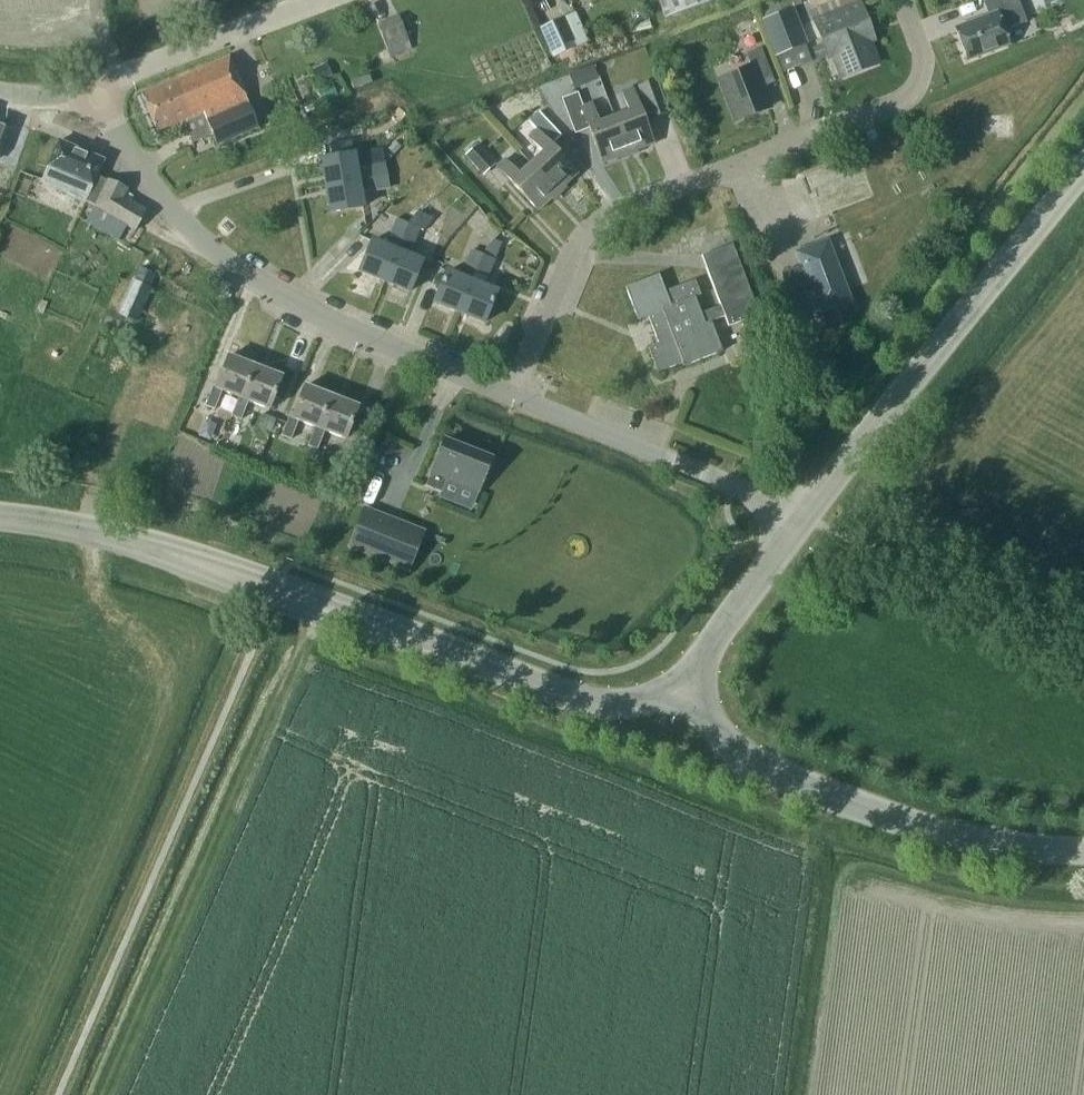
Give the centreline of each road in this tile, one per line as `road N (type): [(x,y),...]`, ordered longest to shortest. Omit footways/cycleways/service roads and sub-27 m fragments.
road 1 (residential): [(512,395),(573,247),(604,217),(913,91),(923,56),(902,0)]
road 2 (residential): [(512,395),(325,318),(223,258),(149,184),(95,84)]
road 3 (tertiary): [(802,516),(1083,168)]
road 4 (tertiary): [(1083,851),(1003,844),(884,814),(758,765),(679,703)]
road 5 (residential): [(802,516),(512,395)]
road 6 (tertiary): [(679,703),(586,700),(405,633)]
road 7 (tertiary): [(143,543),(185,569),(273,602),(354,628),(405,633)]
road 8 (tertiary): [(405,633),(281,579),(143,543)]
road 9 (unclassified): [(310,0),(95,84)]
road 10 (tertiary): [(679,703),(709,645),(802,516)]
road 11 (tertiary): [(143,543),(0,514)]

